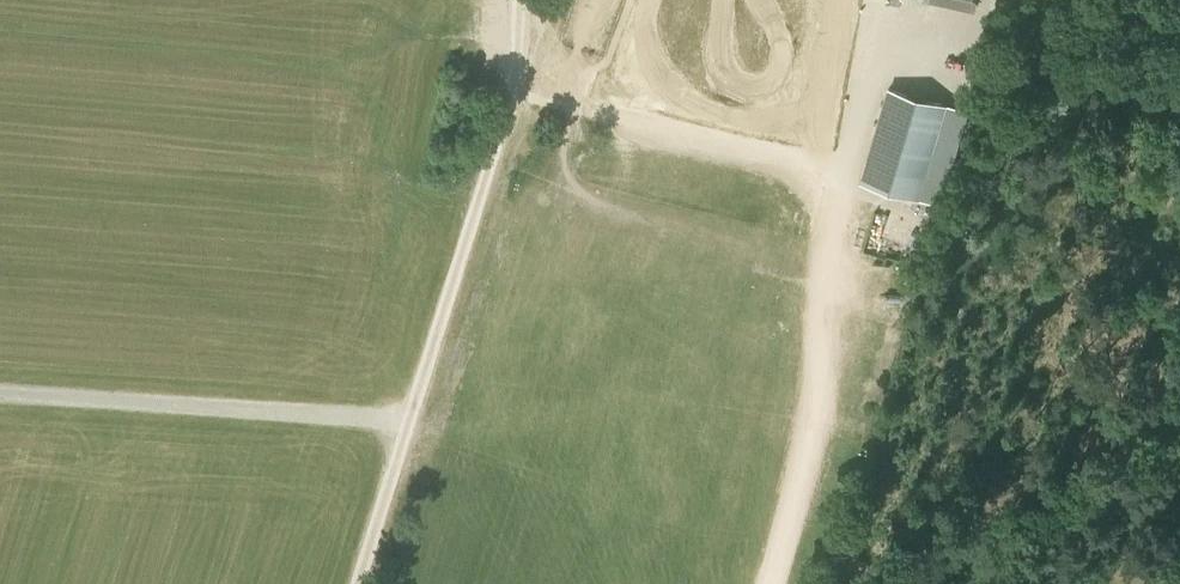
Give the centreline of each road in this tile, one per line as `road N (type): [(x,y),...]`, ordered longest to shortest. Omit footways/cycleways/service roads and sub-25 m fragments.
road 1 (track): [(998,0),(974,39),(896,50),(865,110),(840,183),(823,354),(829,424),(779,583)]
road 2 (track): [(358,583),(510,102),(519,0)]
road 3 (track): [(510,102),(589,105),(840,183)]

